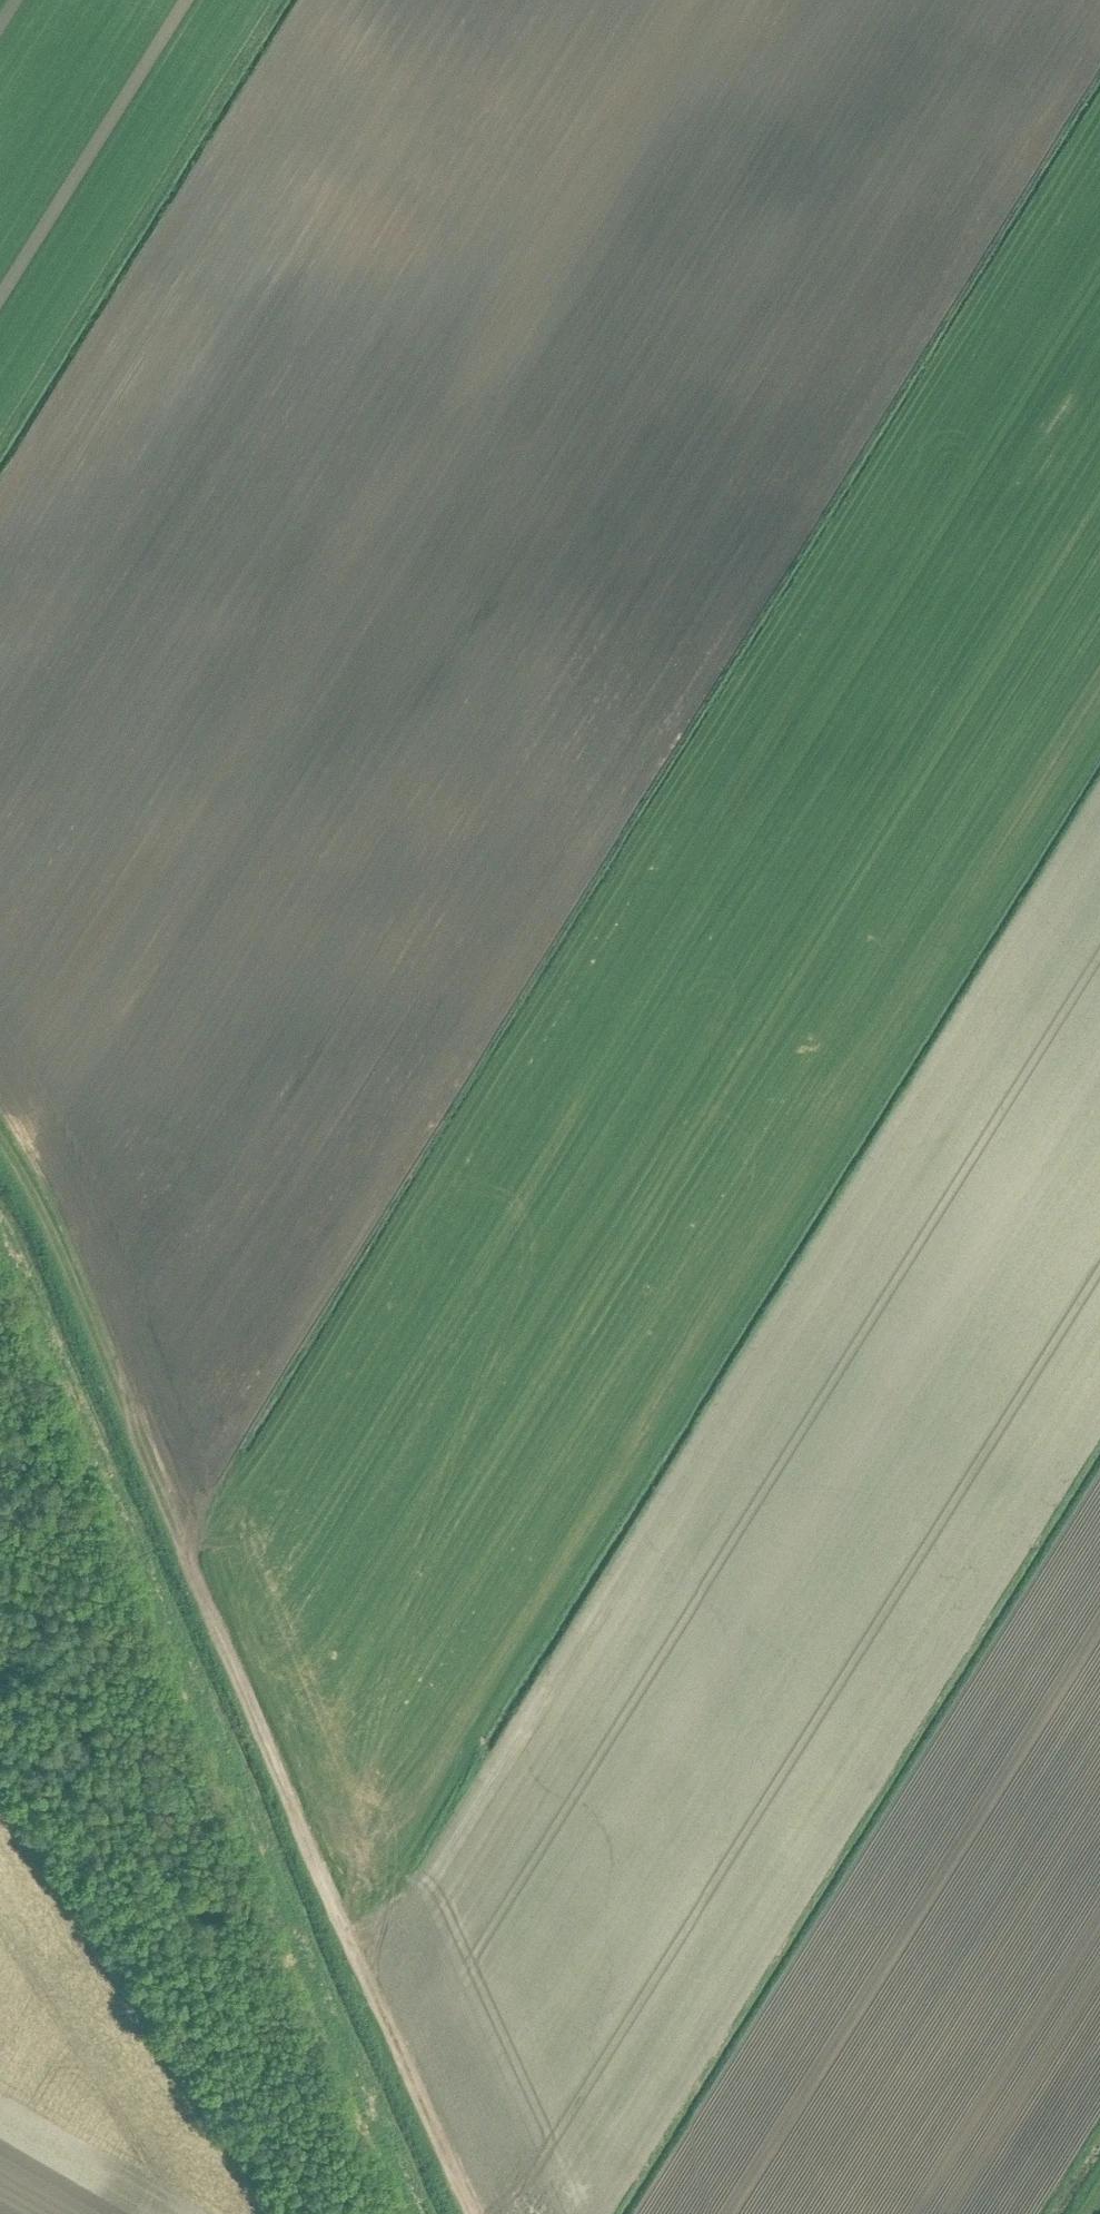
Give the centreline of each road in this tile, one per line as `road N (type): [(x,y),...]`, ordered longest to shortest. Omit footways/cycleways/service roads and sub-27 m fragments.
road 1 (track): [(475,2213),(314,1866),(59,1251),(0,1135)]

